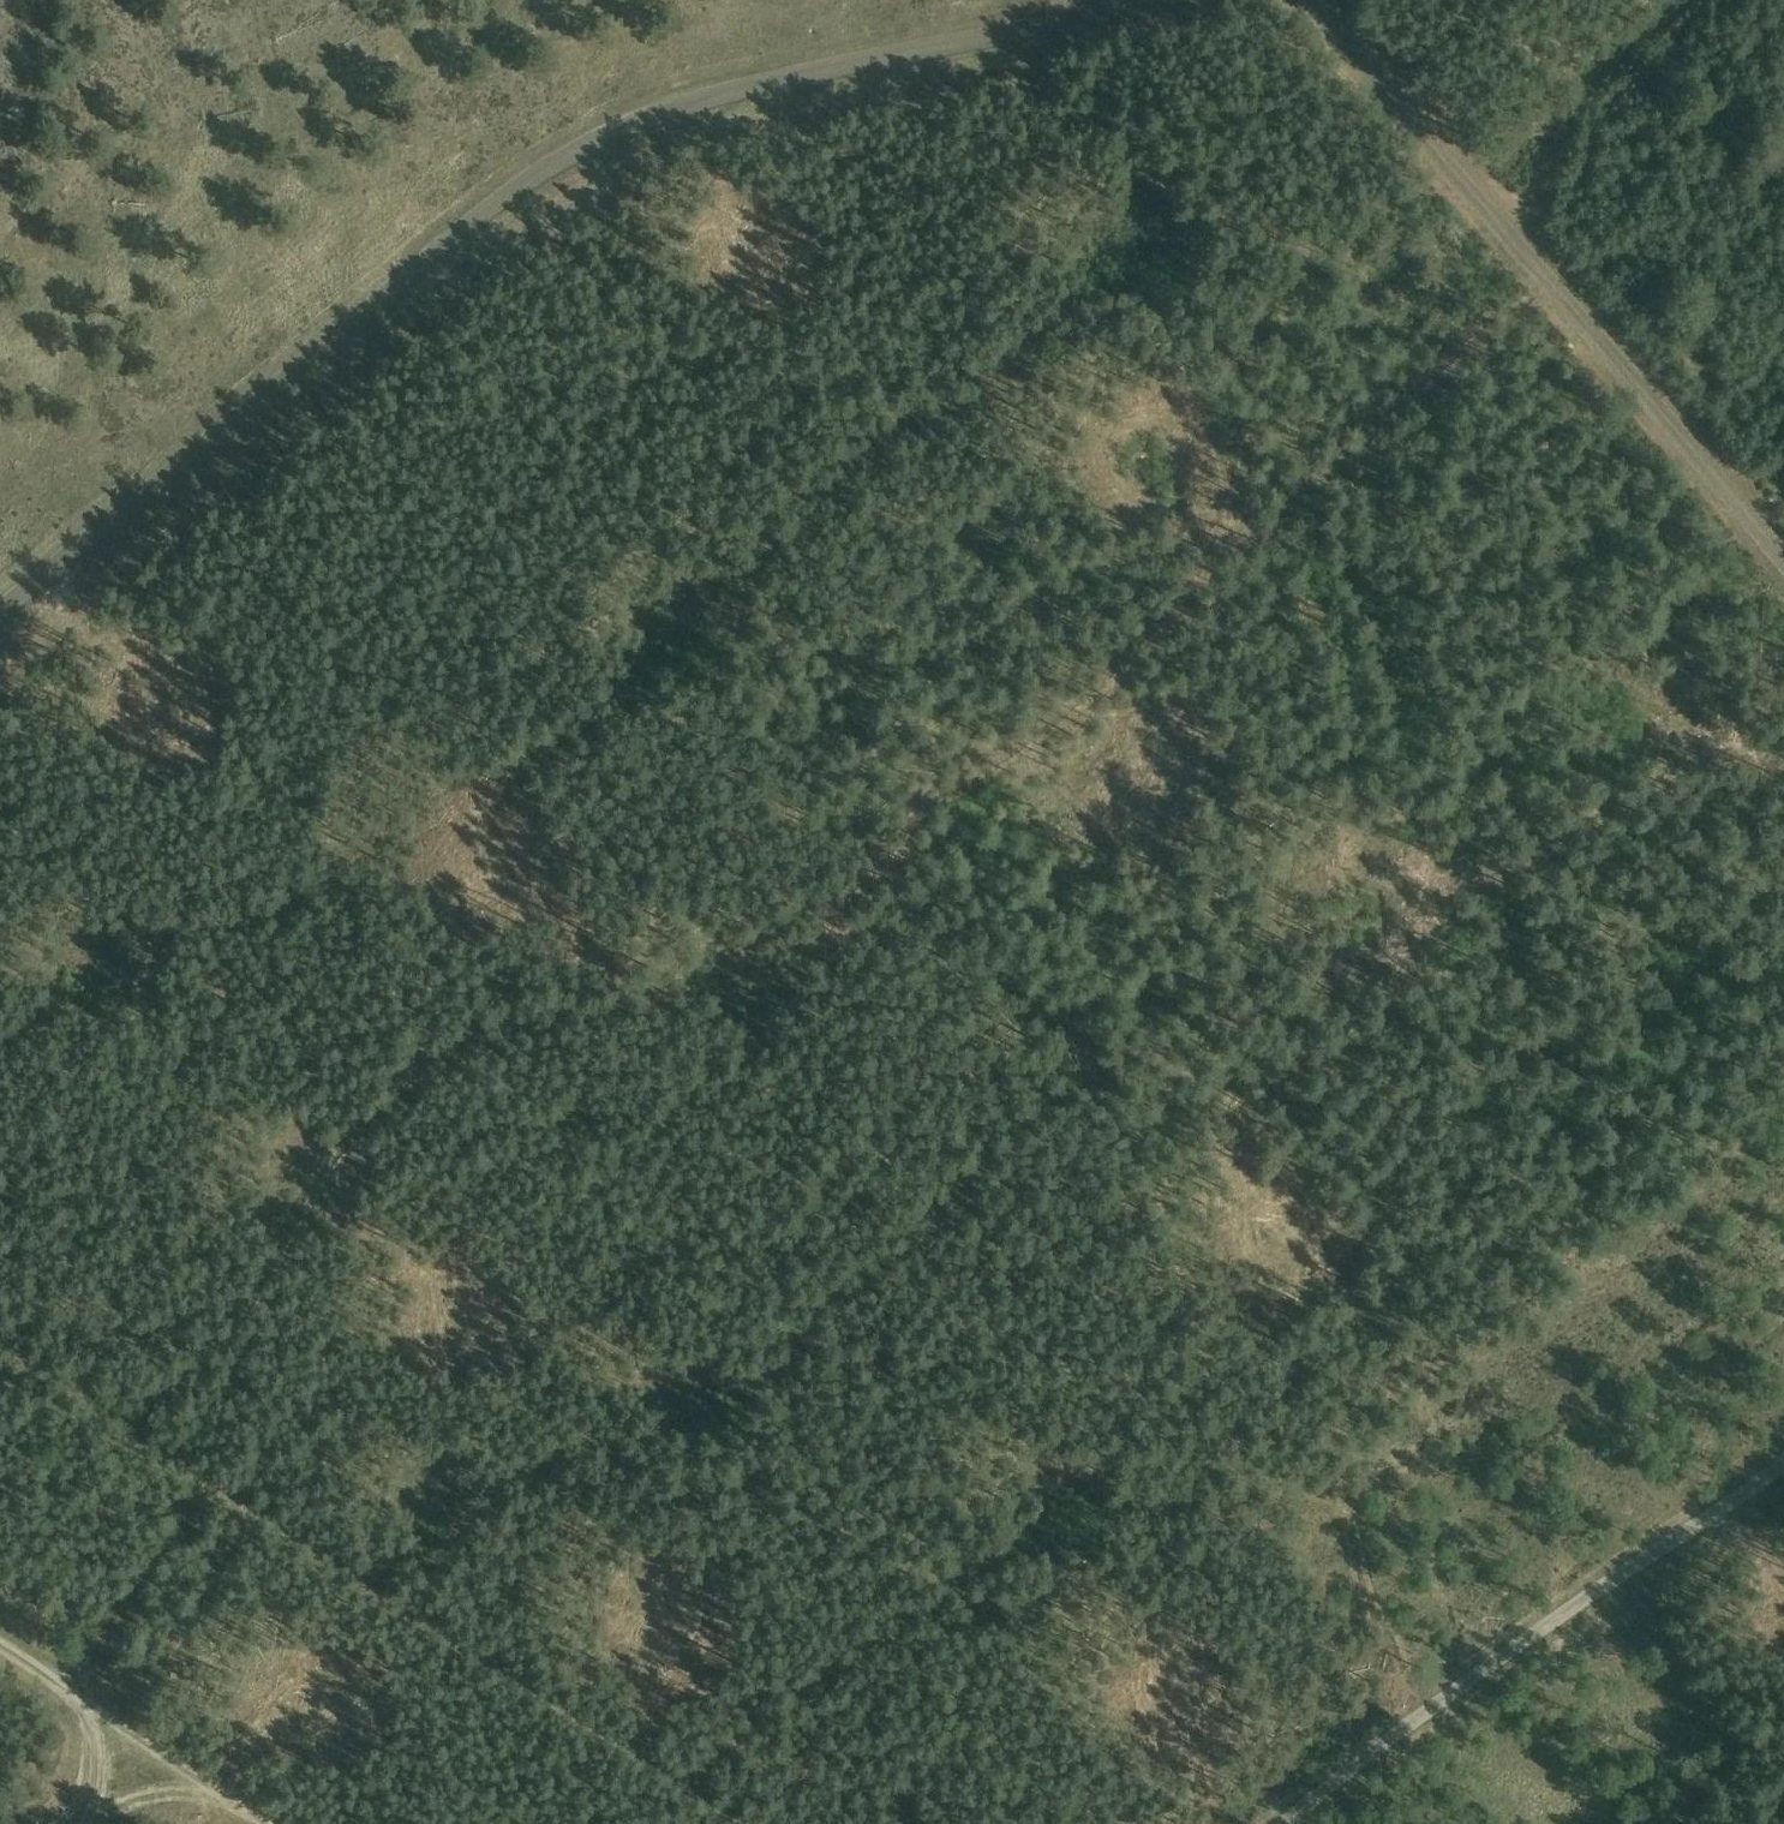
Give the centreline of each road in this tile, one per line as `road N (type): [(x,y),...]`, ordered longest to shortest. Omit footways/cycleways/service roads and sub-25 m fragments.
road 1 (unclassified): [(1299,1823),(1783,1455)]

